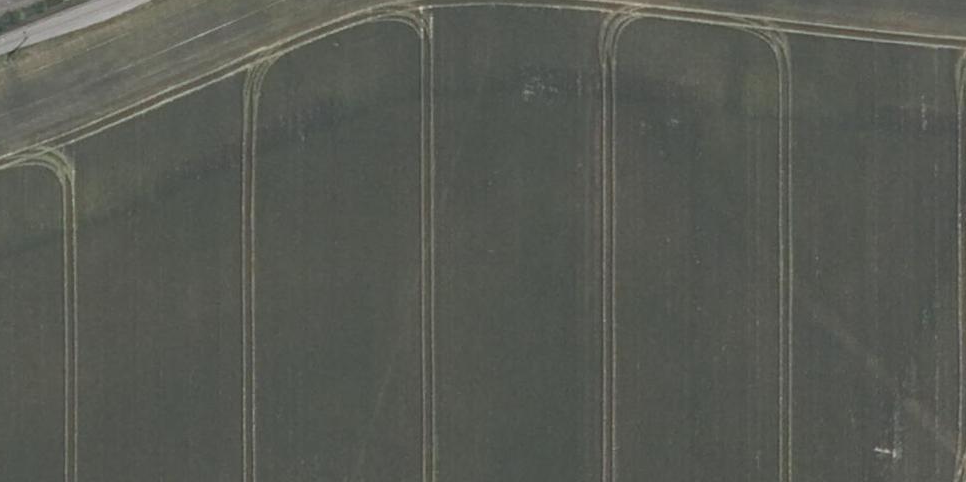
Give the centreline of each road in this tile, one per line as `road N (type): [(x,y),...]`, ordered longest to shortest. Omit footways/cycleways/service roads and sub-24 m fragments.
road 1 (residential): [(0,41),(114,0)]

